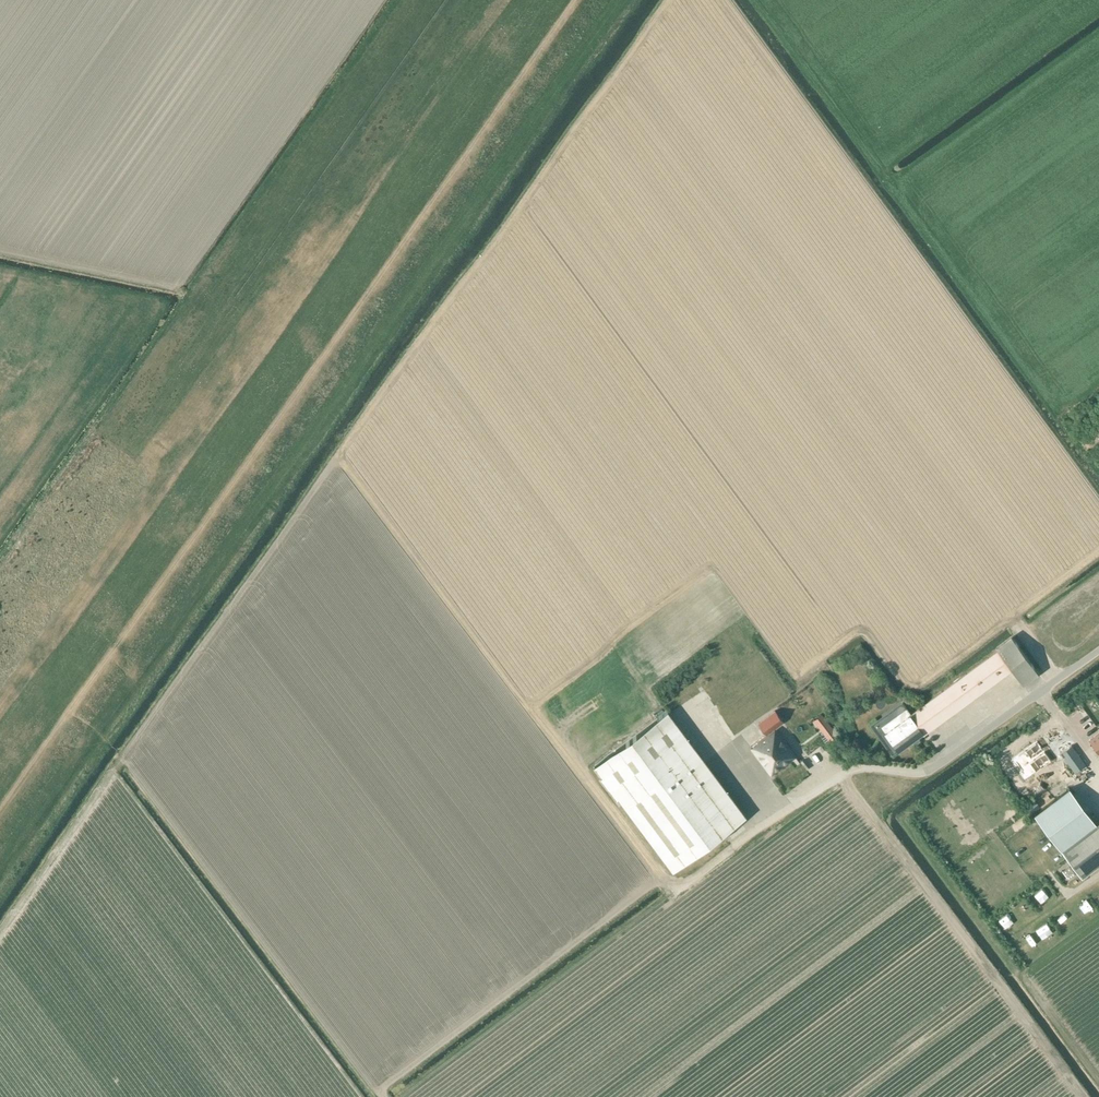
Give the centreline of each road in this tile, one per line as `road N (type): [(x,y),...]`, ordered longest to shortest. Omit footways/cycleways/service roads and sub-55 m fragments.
road 1 (track): [(120,753),(378,1090),(661,881),(682,883),(796,805)]

